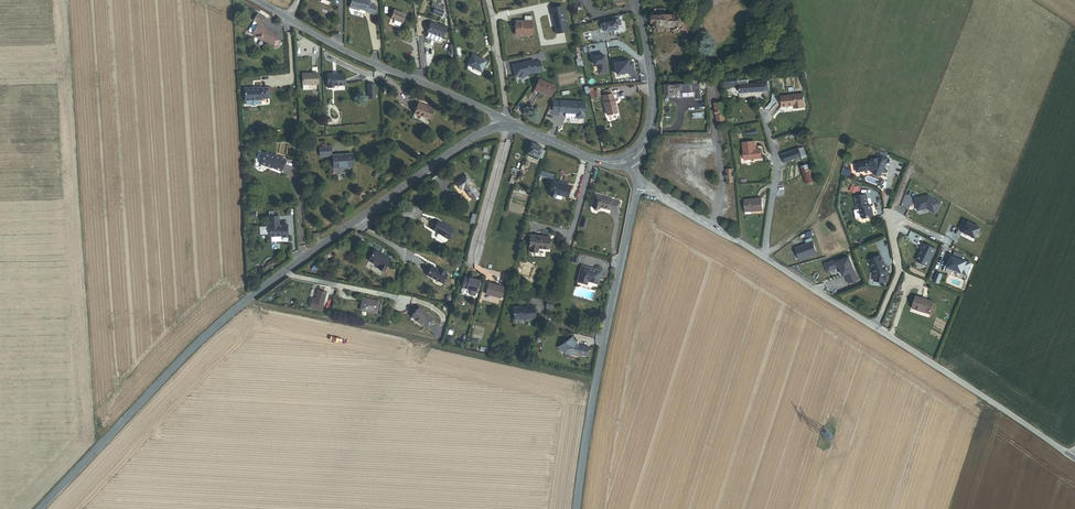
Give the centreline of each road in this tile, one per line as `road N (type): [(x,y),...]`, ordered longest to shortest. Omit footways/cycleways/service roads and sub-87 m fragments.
road 1 (tertiary): [(508,124),(478,134),(248,299),(40,508)]
road 2 (tertiary): [(1074,467),(639,178)]
road 3 (tertiary): [(639,178),(578,508)]
road 4 (tertiary): [(508,124),(256,0)]
road 5 (tertiary): [(636,0),(653,101),(647,137),(627,162)]
road 6 (tertiary): [(627,162),(592,159),(508,124)]
road 7 (residential): [(508,124),(489,0)]

